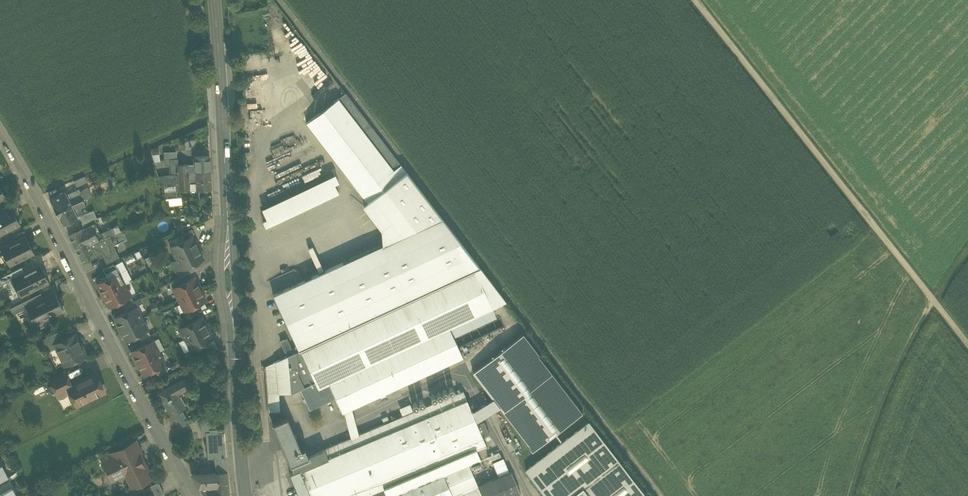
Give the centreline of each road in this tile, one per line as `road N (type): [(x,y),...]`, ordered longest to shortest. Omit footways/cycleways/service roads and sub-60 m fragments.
road 1 (secondary): [(214,0),(245,495)]
road 2 (track): [(697,0),(967,344)]
road 3 (residential): [(192,495),(0,134)]
road 4 (track): [(933,300),(897,360),(849,495)]

